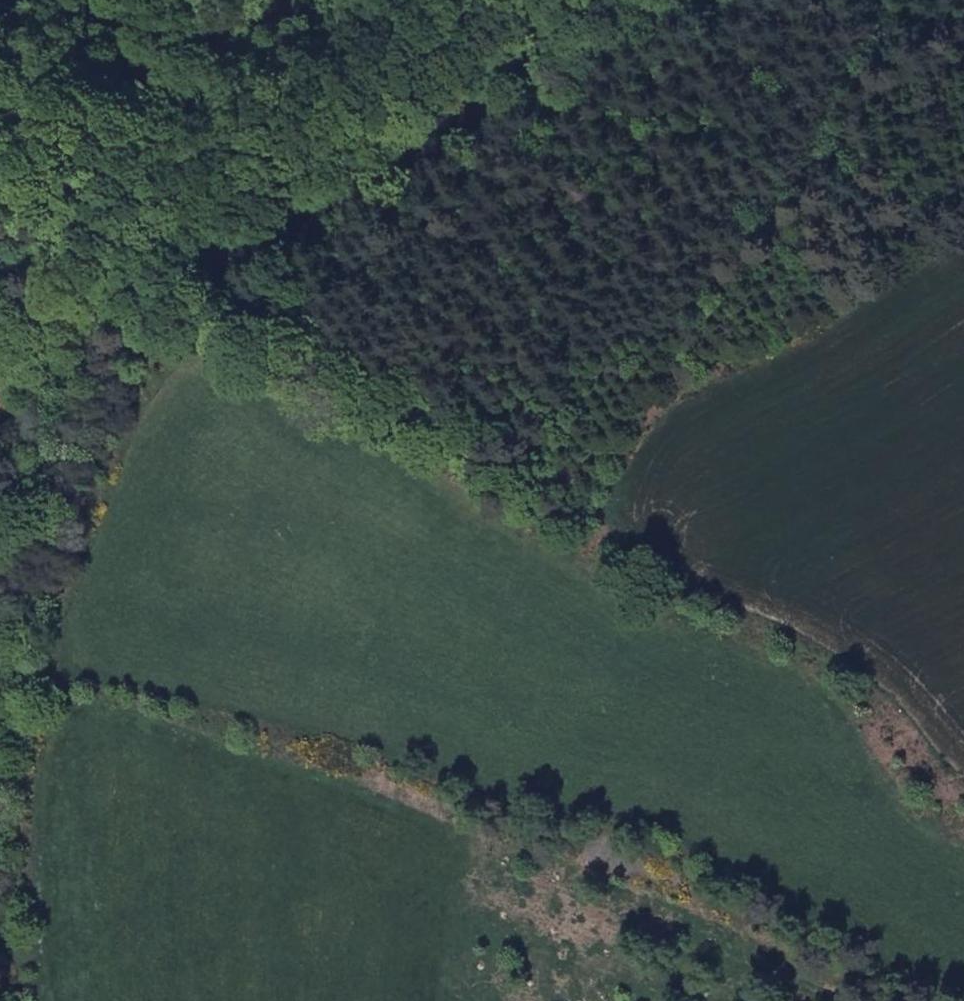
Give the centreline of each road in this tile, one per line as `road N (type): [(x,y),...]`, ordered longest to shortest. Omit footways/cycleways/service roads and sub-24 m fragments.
road 1 (track): [(688,0),(108,304),(16,401),(0,440)]

